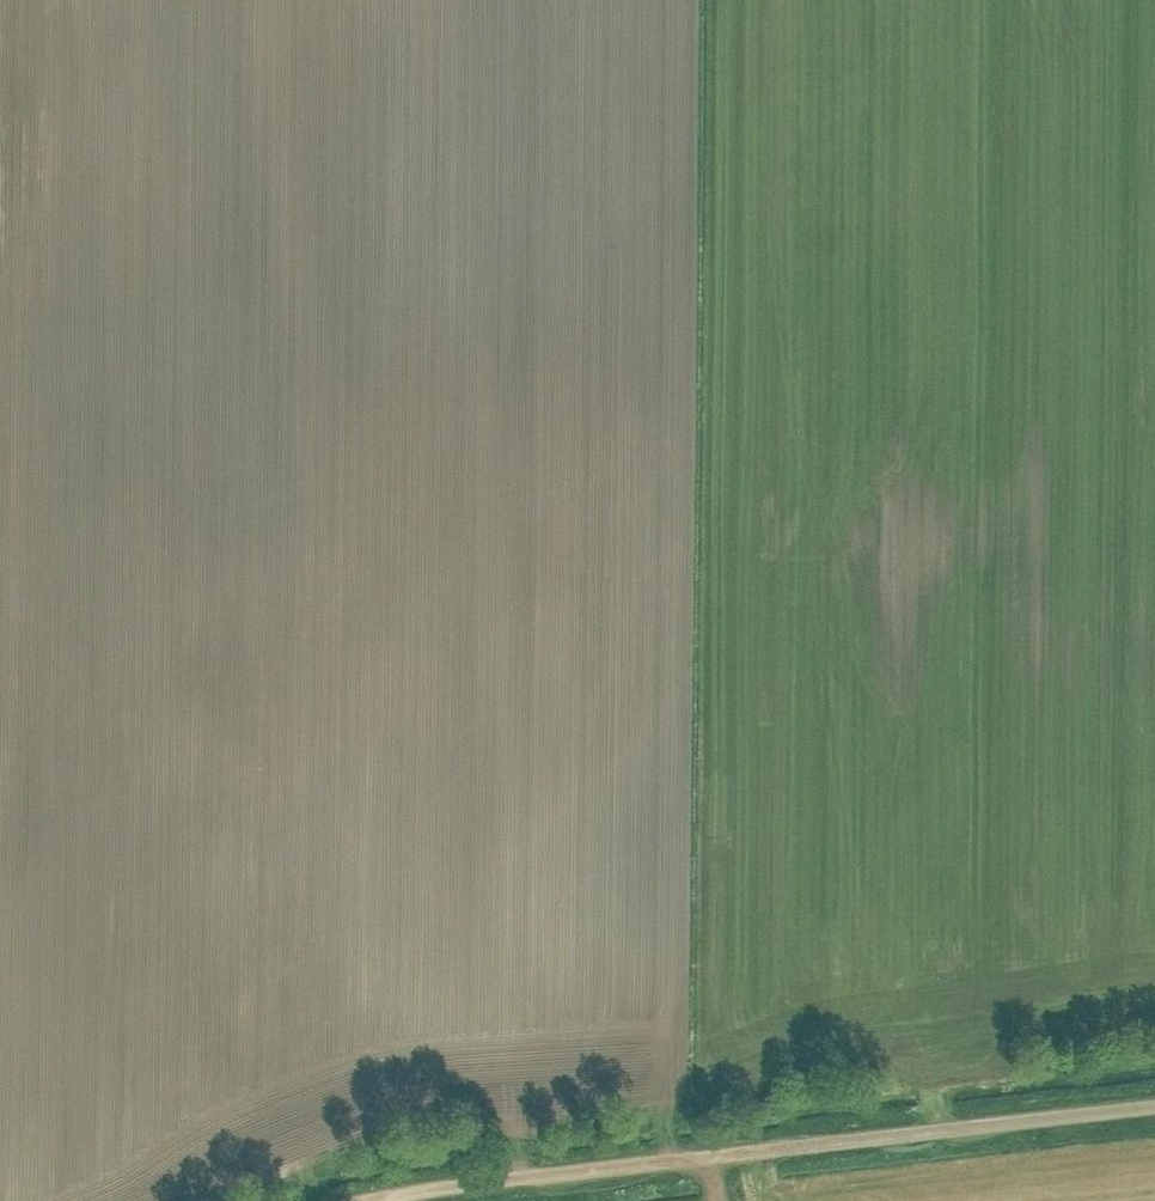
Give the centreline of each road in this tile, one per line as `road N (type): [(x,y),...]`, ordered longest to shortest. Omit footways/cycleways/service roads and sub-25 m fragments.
road 1 (unclassified): [(358,1198),(1154,1108)]

